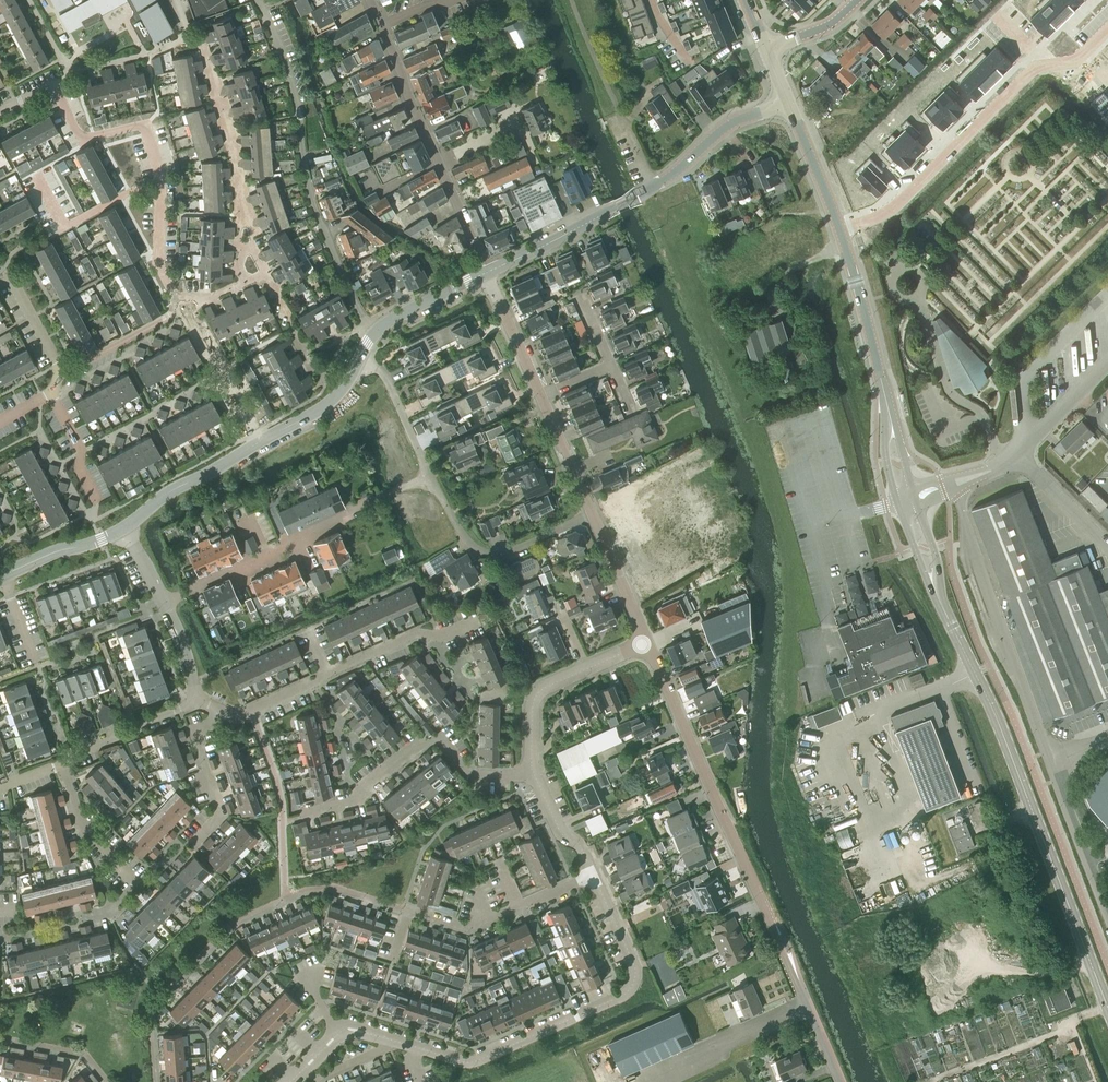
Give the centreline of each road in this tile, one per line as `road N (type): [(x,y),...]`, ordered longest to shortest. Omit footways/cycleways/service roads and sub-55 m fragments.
road 1 (secondary): [(1107,1008),(995,715),(938,596)]
road 2 (residential): [(394,1041),(472,1062),(624,994),(635,968),(594,876)]
road 3 (residential): [(374,333),(317,214),(295,99),(256,0)]
road 4 (residential): [(840,230),(891,209),(1035,68),(1077,59),(1107,29)]
road 5 (residential): [(782,950),(646,642)]
road 6 (residential): [(163,602),(431,476)]
road 7 (residential): [(487,272),(370,0)]
road 8 (unclassified): [(1051,766),(956,491)]
road 9 (residential): [(218,709),(240,715),(418,635),(437,639),(473,623)]
road 10 (residential): [(303,816),(354,802),(419,745),(442,740),(473,776)]
road 11 (residential): [(592,514),(519,548),(486,552),(463,535),(431,476)]
road 12 (residential): [(406,910),(467,927),(594,876)]
road 13 (residential): [(533,773),(536,695),(646,642)]
road 14 (residential): [(185,310),(160,266),(160,173),(145,124)]
road 15 (secondary): [(889,413),(840,230)]
road 16 (track): [(933,1081),(1107,1007)]
road 17 (tertiary): [(487,272),(652,186)]
road 18 (unclassified): [(1107,293),(1022,381),(1025,444)]
road 19 (residential): [(0,109),(55,88),(82,139),(145,124)]
road 20 (residential): [(185,310),(261,273),(305,350)]
road 21 (tertiary): [(788,101),(724,127),(652,186)]
road 22 (tertiary): [(125,527),(261,441)]
road 23 (unclassified): [(1107,911),(1051,766)]
road 24 (residential): [(261,441),(185,310)]
road 25 (residential): [(190,842),(216,816),(199,742),(218,709)]
road 26 (residential): [(62,764),(198,699)]
road 27 (residential): [(139,888),(81,825),(62,764)]
road 28 (unclassified): [(840,1081),(782,950)]
road 29 (residential): [(431,476),(381,371),(361,357)]
road 30 (secondary): [(840,230),(788,101)]
road 31 (residential): [(646,642),(592,514)]
road 32 (residential): [(65,374),(185,310)]
road 33 (tertiary): [(0,576),(125,527)]
road 34 (residential): [(540,395),(487,272)]
road 35 (tertiary): [(261,441),(320,409),(361,357)]
road 36 (unclassified): [(1107,547),(1017,453)]
road 37 (residential): [(592,514),(540,395)]
road 38 (tertiary): [(374,333),(487,272)]
road 39 (residential): [(594,876),(579,845),(563,837),(533,773)]

